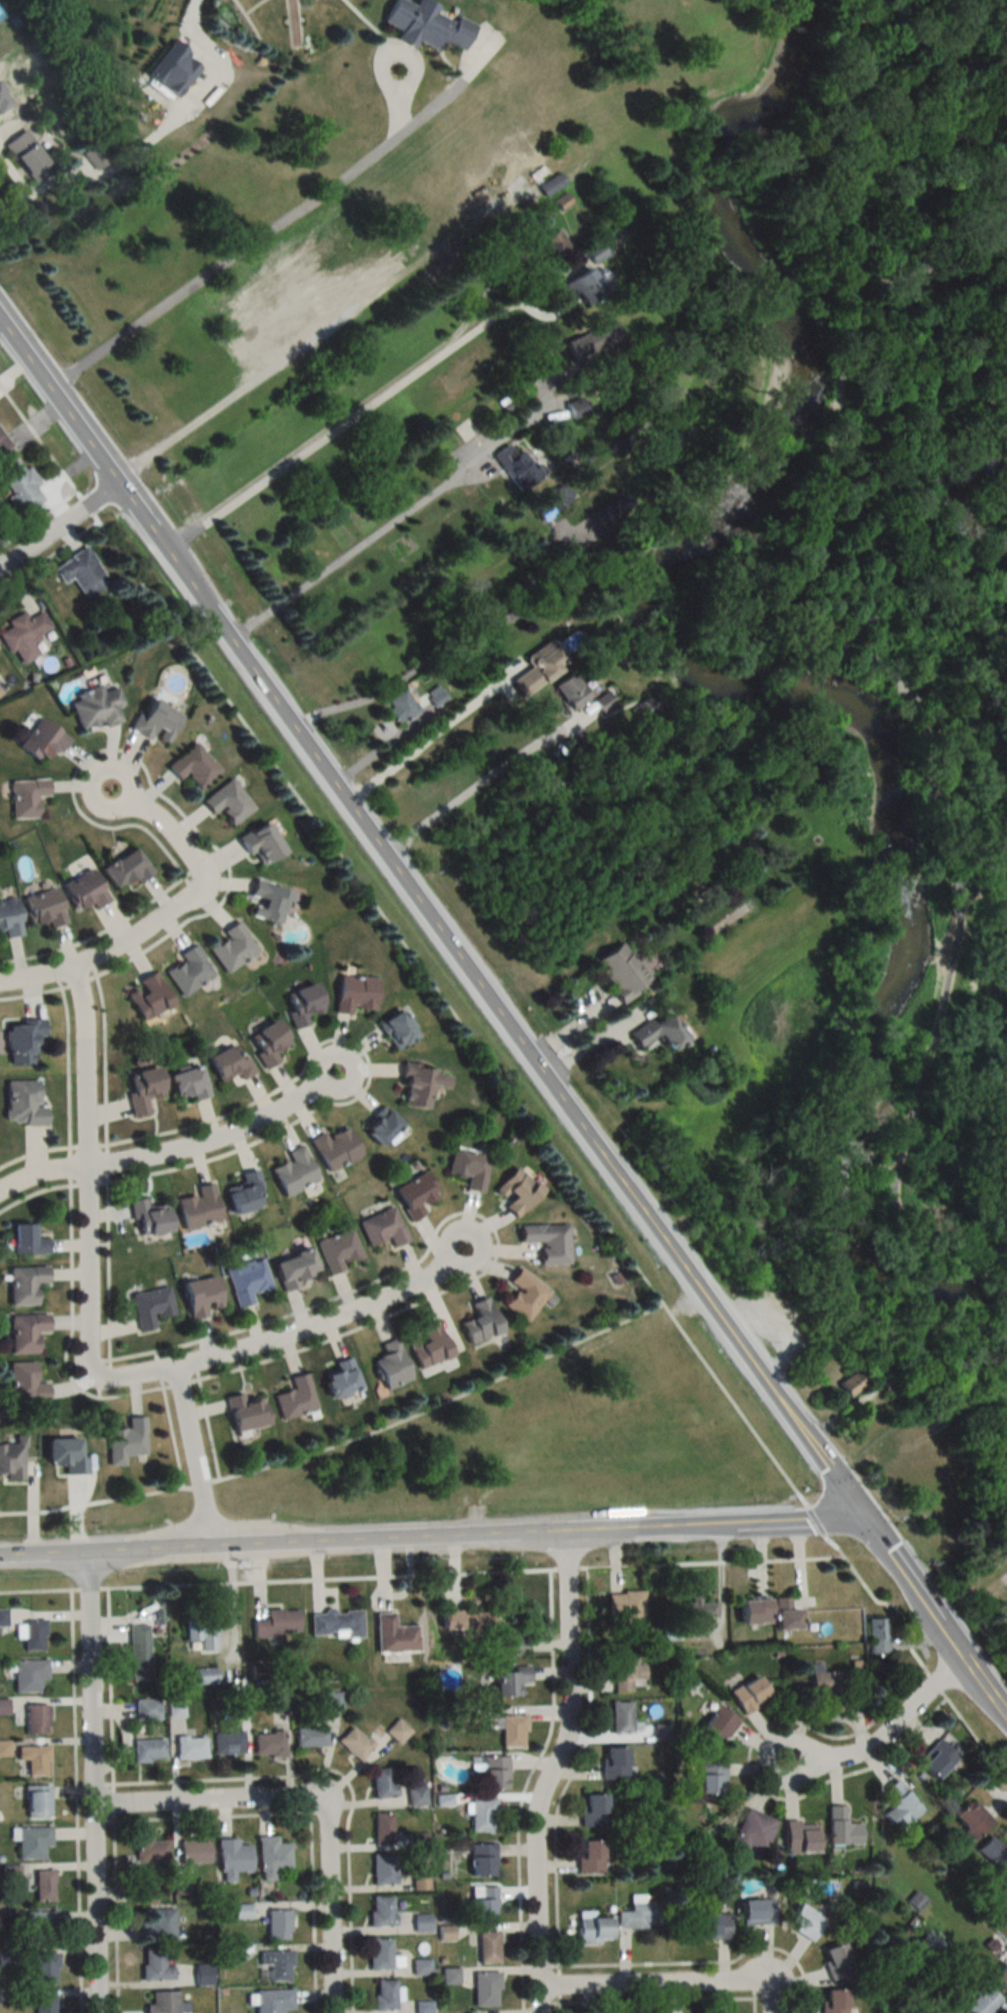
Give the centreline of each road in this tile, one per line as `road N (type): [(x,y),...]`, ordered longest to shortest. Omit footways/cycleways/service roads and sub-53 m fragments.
road 1 (tertiary): [(1006,1713),(0,327)]
road 2 (secondary): [(0,1558),(762,1523)]
road 3 (residential): [(540,2012),(536,1842),(567,1735),(568,1534)]
road 4 (residential): [(98,2012),(85,1555)]
road 5 (residential): [(73,970),(84,1034),(86,1346),(95,1373)]
road 6 (residential): [(95,1373),(120,1378),(174,1368),(306,1330),(415,1285),(469,1246)]
road 7 (residential): [(0,1193),(35,1176),(136,1161),(224,1135),(342,1071)]
road 8 (residential): [(769,2012),(759,1992),(743,1986),(539,1988)]
road 9 (residential): [(0,984),(73,970),(118,947),(177,909),(199,881)]
road 10 (residential): [(93,1804),(315,1807)]
road 11 (residential): [(787,1768),(852,1758),(878,1743),(965,1656)]
road 12 (residential): [(330,2012),(325,1833),(315,1807)]
road 13 (residential): [(174,1368),(213,1549)]
road 14 (residential): [(0,570),(117,487)]
road 15 (residential): [(199,881),(187,857),(106,785)]

